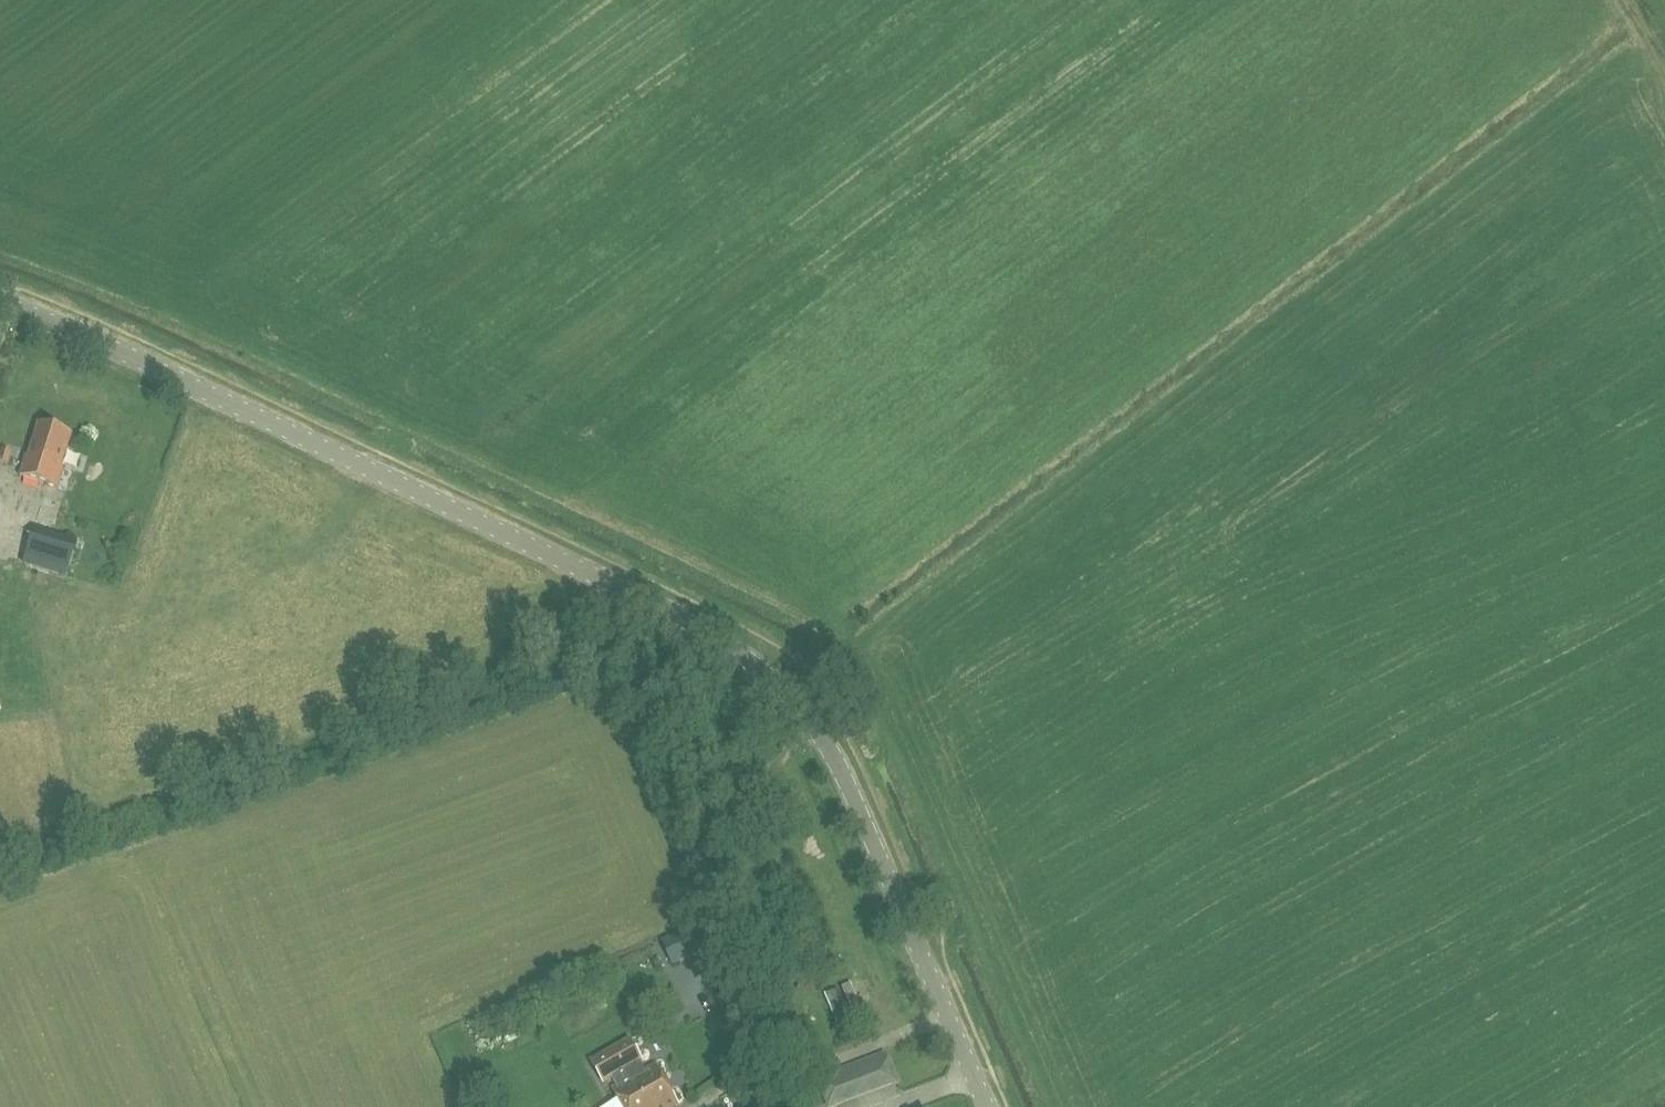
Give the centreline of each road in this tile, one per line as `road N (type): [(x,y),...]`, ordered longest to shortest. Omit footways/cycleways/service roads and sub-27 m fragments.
road 1 (tertiary): [(987,1106),(822,740),(717,637),(546,550),(0,306)]
road 2 (track): [(645,597),(657,661),(792,1046),(825,1065),(945,1010)]
road 3 (track): [(808,721),(718,830)]

